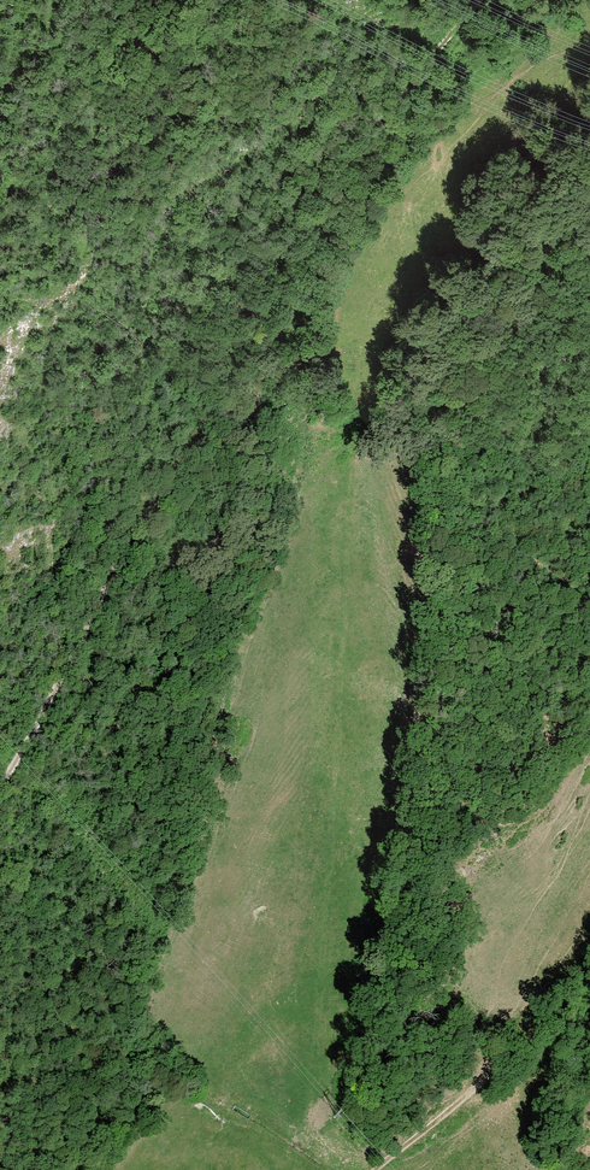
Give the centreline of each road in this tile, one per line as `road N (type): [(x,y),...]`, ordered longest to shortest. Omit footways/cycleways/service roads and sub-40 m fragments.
road 1 (track): [(0,790),(146,518),(281,306),(353,153),(480,0)]
road 2 (track): [(378,1169),(538,1026),(589,962)]
road 3 (track): [(281,306),(419,142)]

